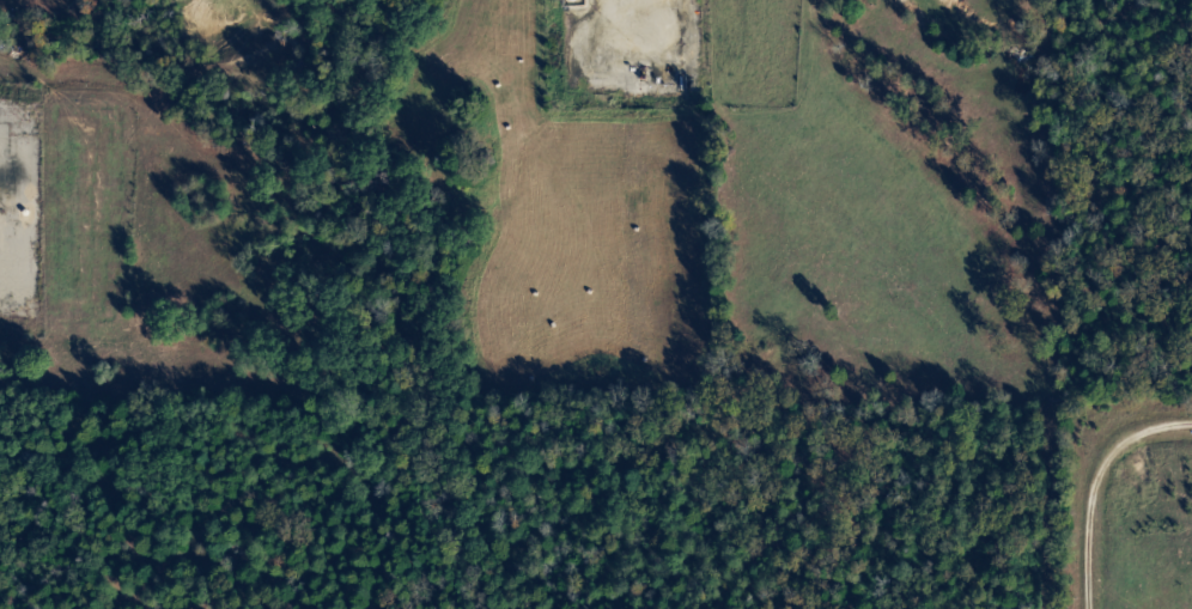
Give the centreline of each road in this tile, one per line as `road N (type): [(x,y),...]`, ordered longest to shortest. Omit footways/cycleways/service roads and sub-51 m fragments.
road 1 (residential): [(961,156),(943,77),(849,0)]

